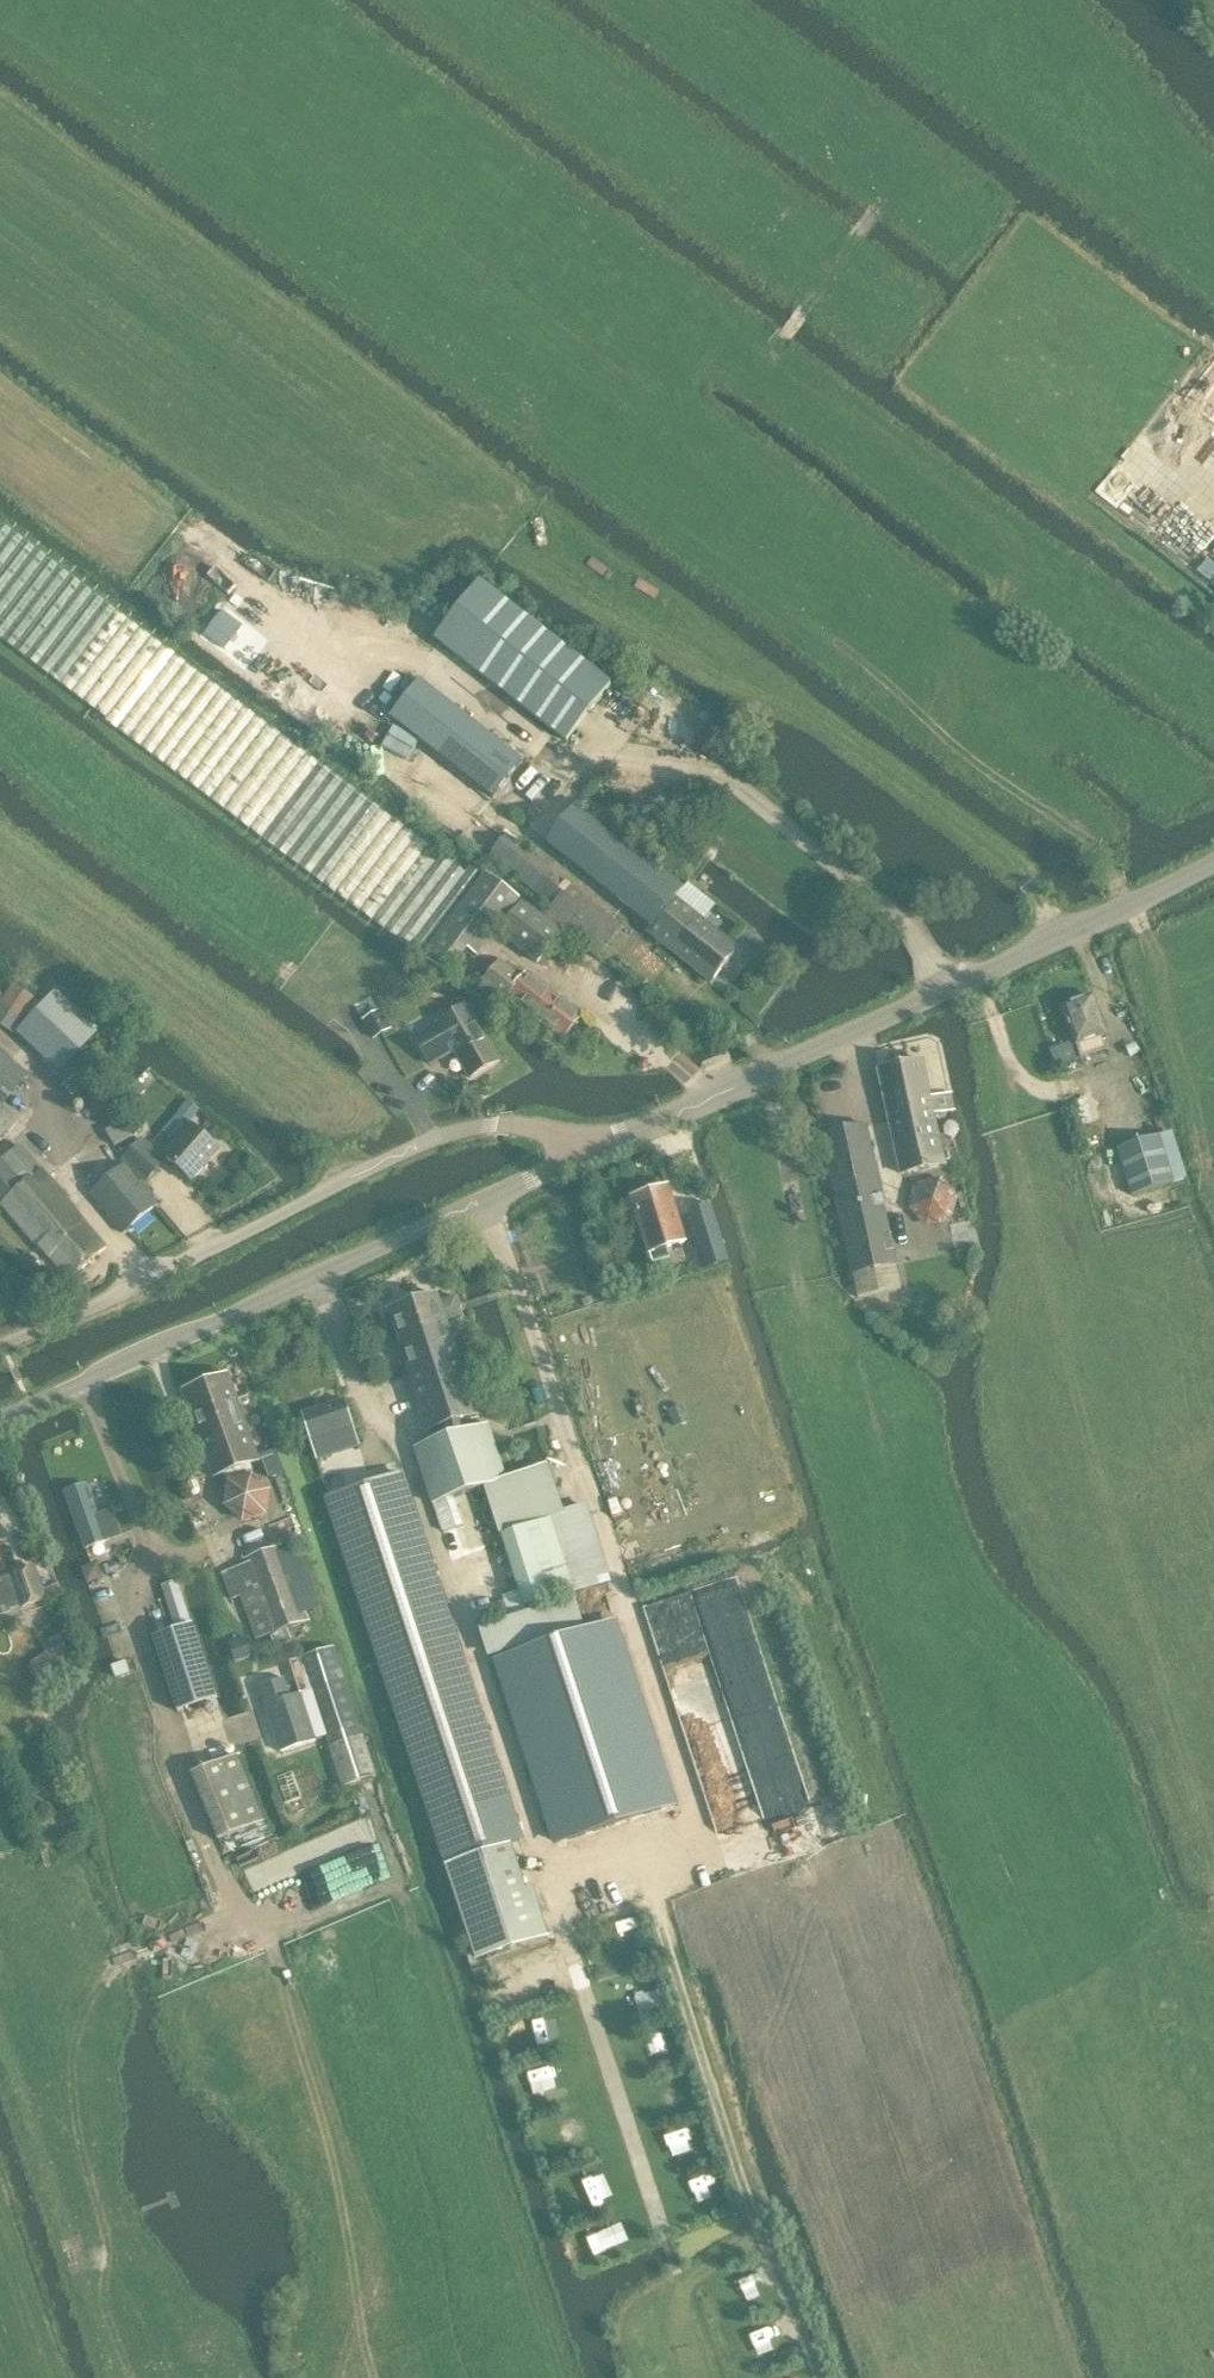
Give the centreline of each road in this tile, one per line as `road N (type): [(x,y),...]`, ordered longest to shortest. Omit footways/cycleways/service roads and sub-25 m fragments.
road 1 (track): [(627,1606),(675,1808),(633,1841),(813,2377)]
road 2 (unclassified): [(584,1155),(1213,865)]
road 3 (unclassified): [(0,1422),(584,1155)]
road 4 (unclassified): [(584,1155),(539,1129),(460,1130),(224,1247),(0,1339)]
road 5 (track): [(56,2204),(0,2035)]

